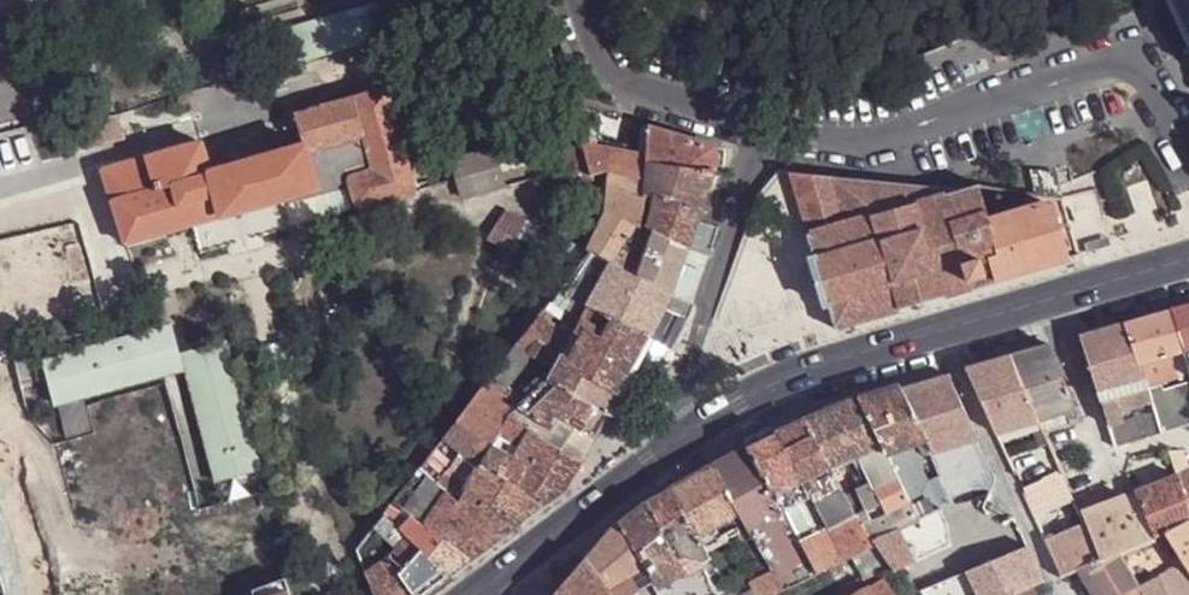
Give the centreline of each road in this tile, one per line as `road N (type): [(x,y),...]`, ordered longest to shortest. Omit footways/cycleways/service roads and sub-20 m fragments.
road 1 (residential): [(756,128),(866,151),(1105,65),(1132,65),(1154,81),(1188,162)]
road 2 (residential): [(756,128),(735,226),(700,313),(672,446)]
road 3 (residential): [(1064,594),(937,331)]
road 4 (tertiary): [(672,446),(827,363),(937,331)]
road 5 (residential): [(582,0),(612,84),(756,128)]
road 6 (tertiary): [(483,591),(672,446)]
road 7 (residential): [(1051,306),(1127,492)]
road 8 (tertiary): [(1051,306),(1188,264)]

